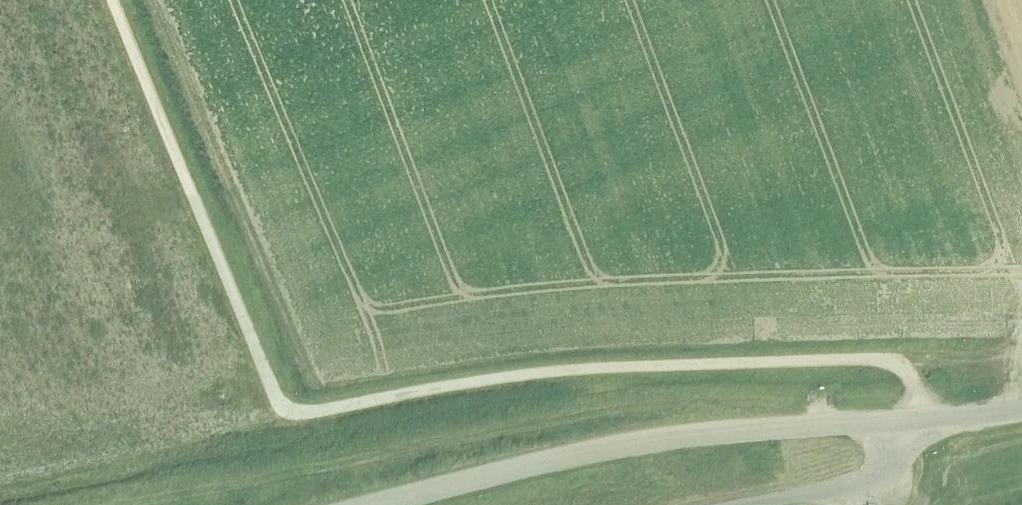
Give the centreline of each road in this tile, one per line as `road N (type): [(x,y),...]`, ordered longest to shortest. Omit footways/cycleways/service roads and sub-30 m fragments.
road 1 (unclassified): [(914,424),(899,363),(554,376),(290,418),(271,395),(112,0)]
road 2 (tertiary): [(394,504),(629,448),(914,424)]
road 3 (unclassified): [(753,504),(894,477),(914,424)]
road 4 (track): [(1021,334),(990,361),(899,363)]

